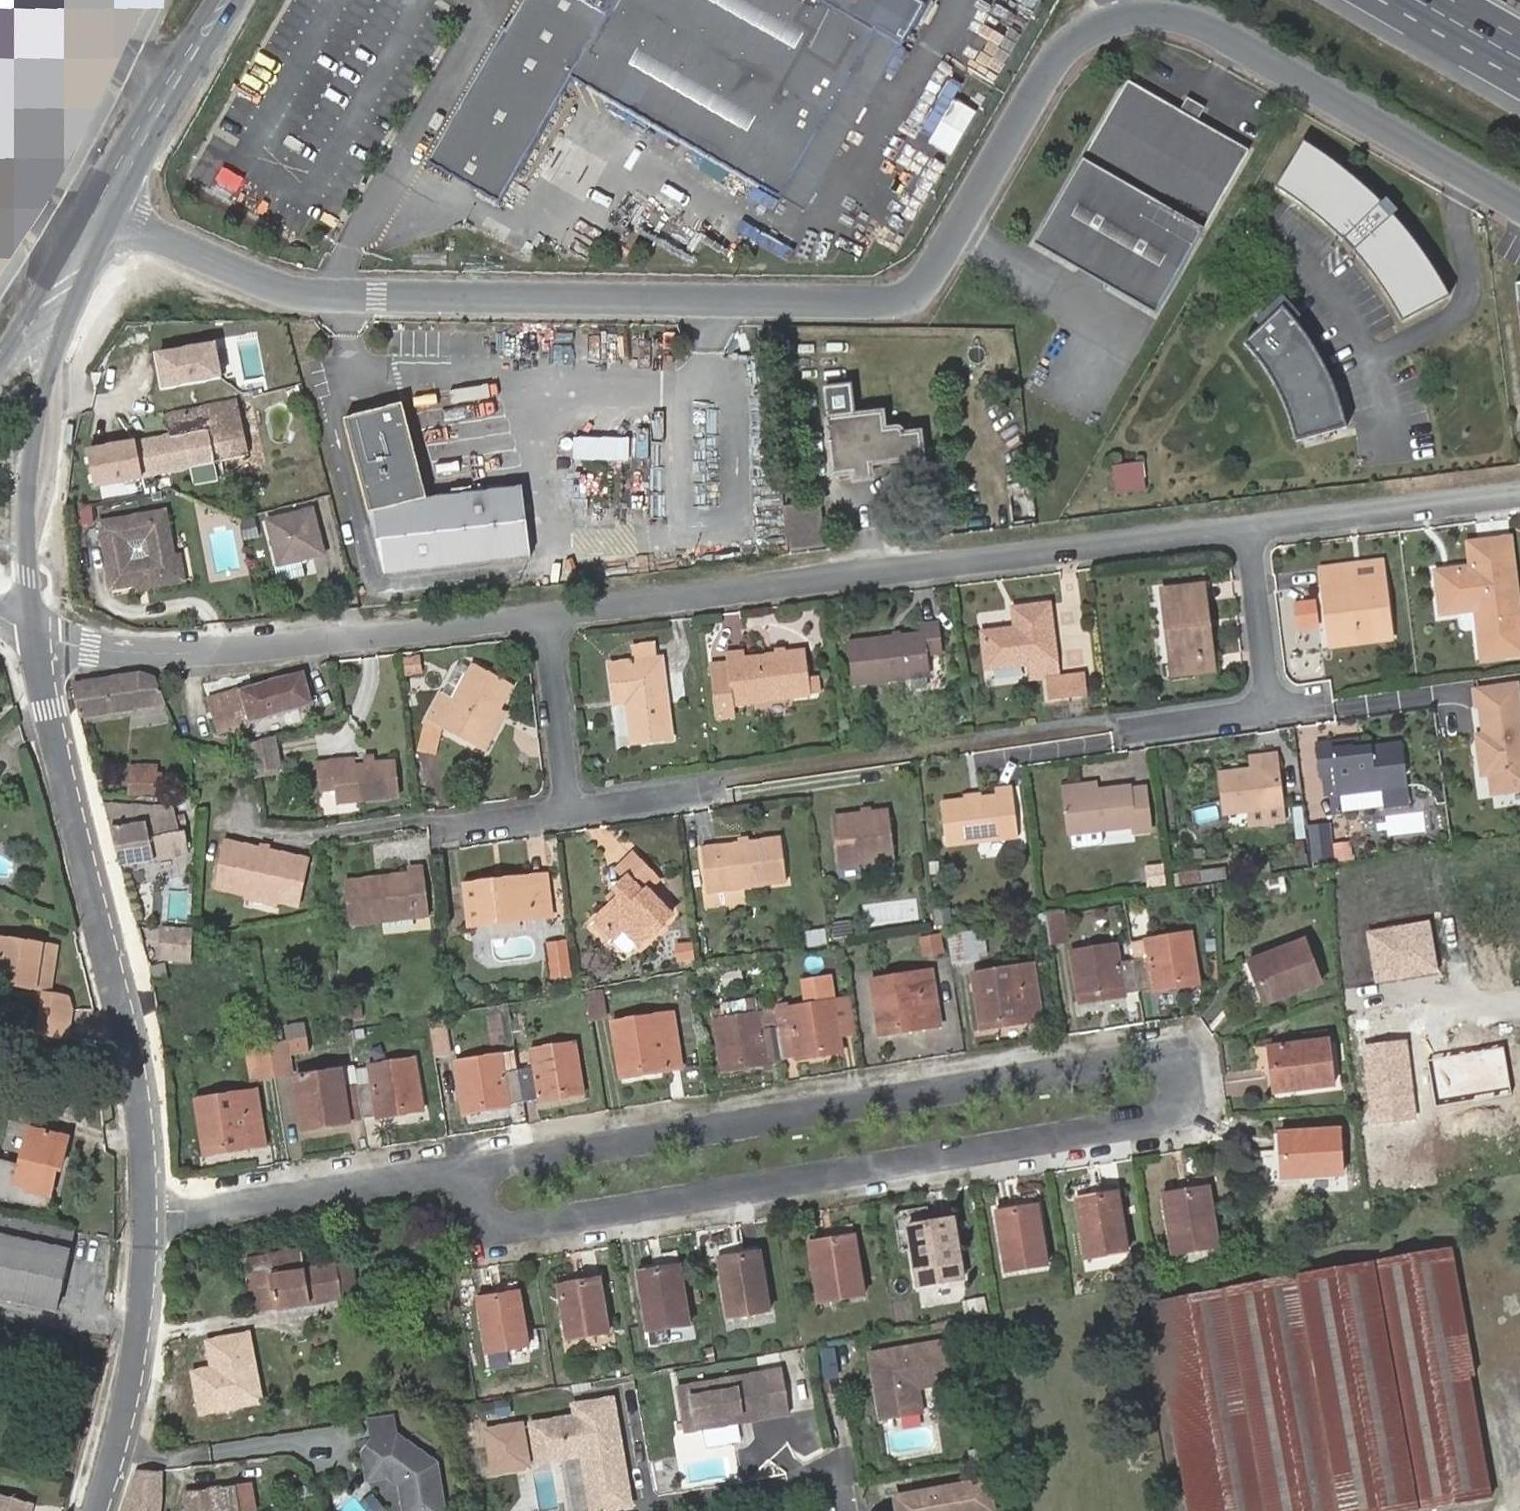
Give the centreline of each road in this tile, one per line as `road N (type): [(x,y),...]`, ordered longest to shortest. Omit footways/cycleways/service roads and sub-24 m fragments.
road 1 (unclassified): [(1519,211),(1200,25),(1174,19),(1103,29),(1064,55),(923,287),(893,304),(312,297),(258,281),(102,207)]
road 2 (residential): [(474,1168),(1143,1055),(1175,1069),(1180,1100),(1154,1121),(513,1225),(492,1221),(482,1205)]
road 3 (residential): [(1249,529),(547,613)]
road 4 (tertiary): [(147,1213),(122,1004),(32,633)]
road 5 (residential): [(547,613),(191,652),(126,652),(32,633)]
road 6 (residential): [(147,1213),(474,1168)]
road 7 (tertiary): [(32,633),(26,496),(49,369),(46,317)]
road 8 (tertiary): [(94,1510),(132,1369),(147,1213)]
road 9 (residential): [(1519,496),(1249,529)]
road 10 (tertiary): [(226,0),(102,207)]
road 11 (residential): [(547,613),(569,812)]
road 12 (residential): [(1249,529),(1269,710)]
road 13 (residential): [(1269,710),(1135,730)]
road 14 (tertiary): [(102,207),(46,317)]
road 15 (residential): [(690,795),(569,812)]

